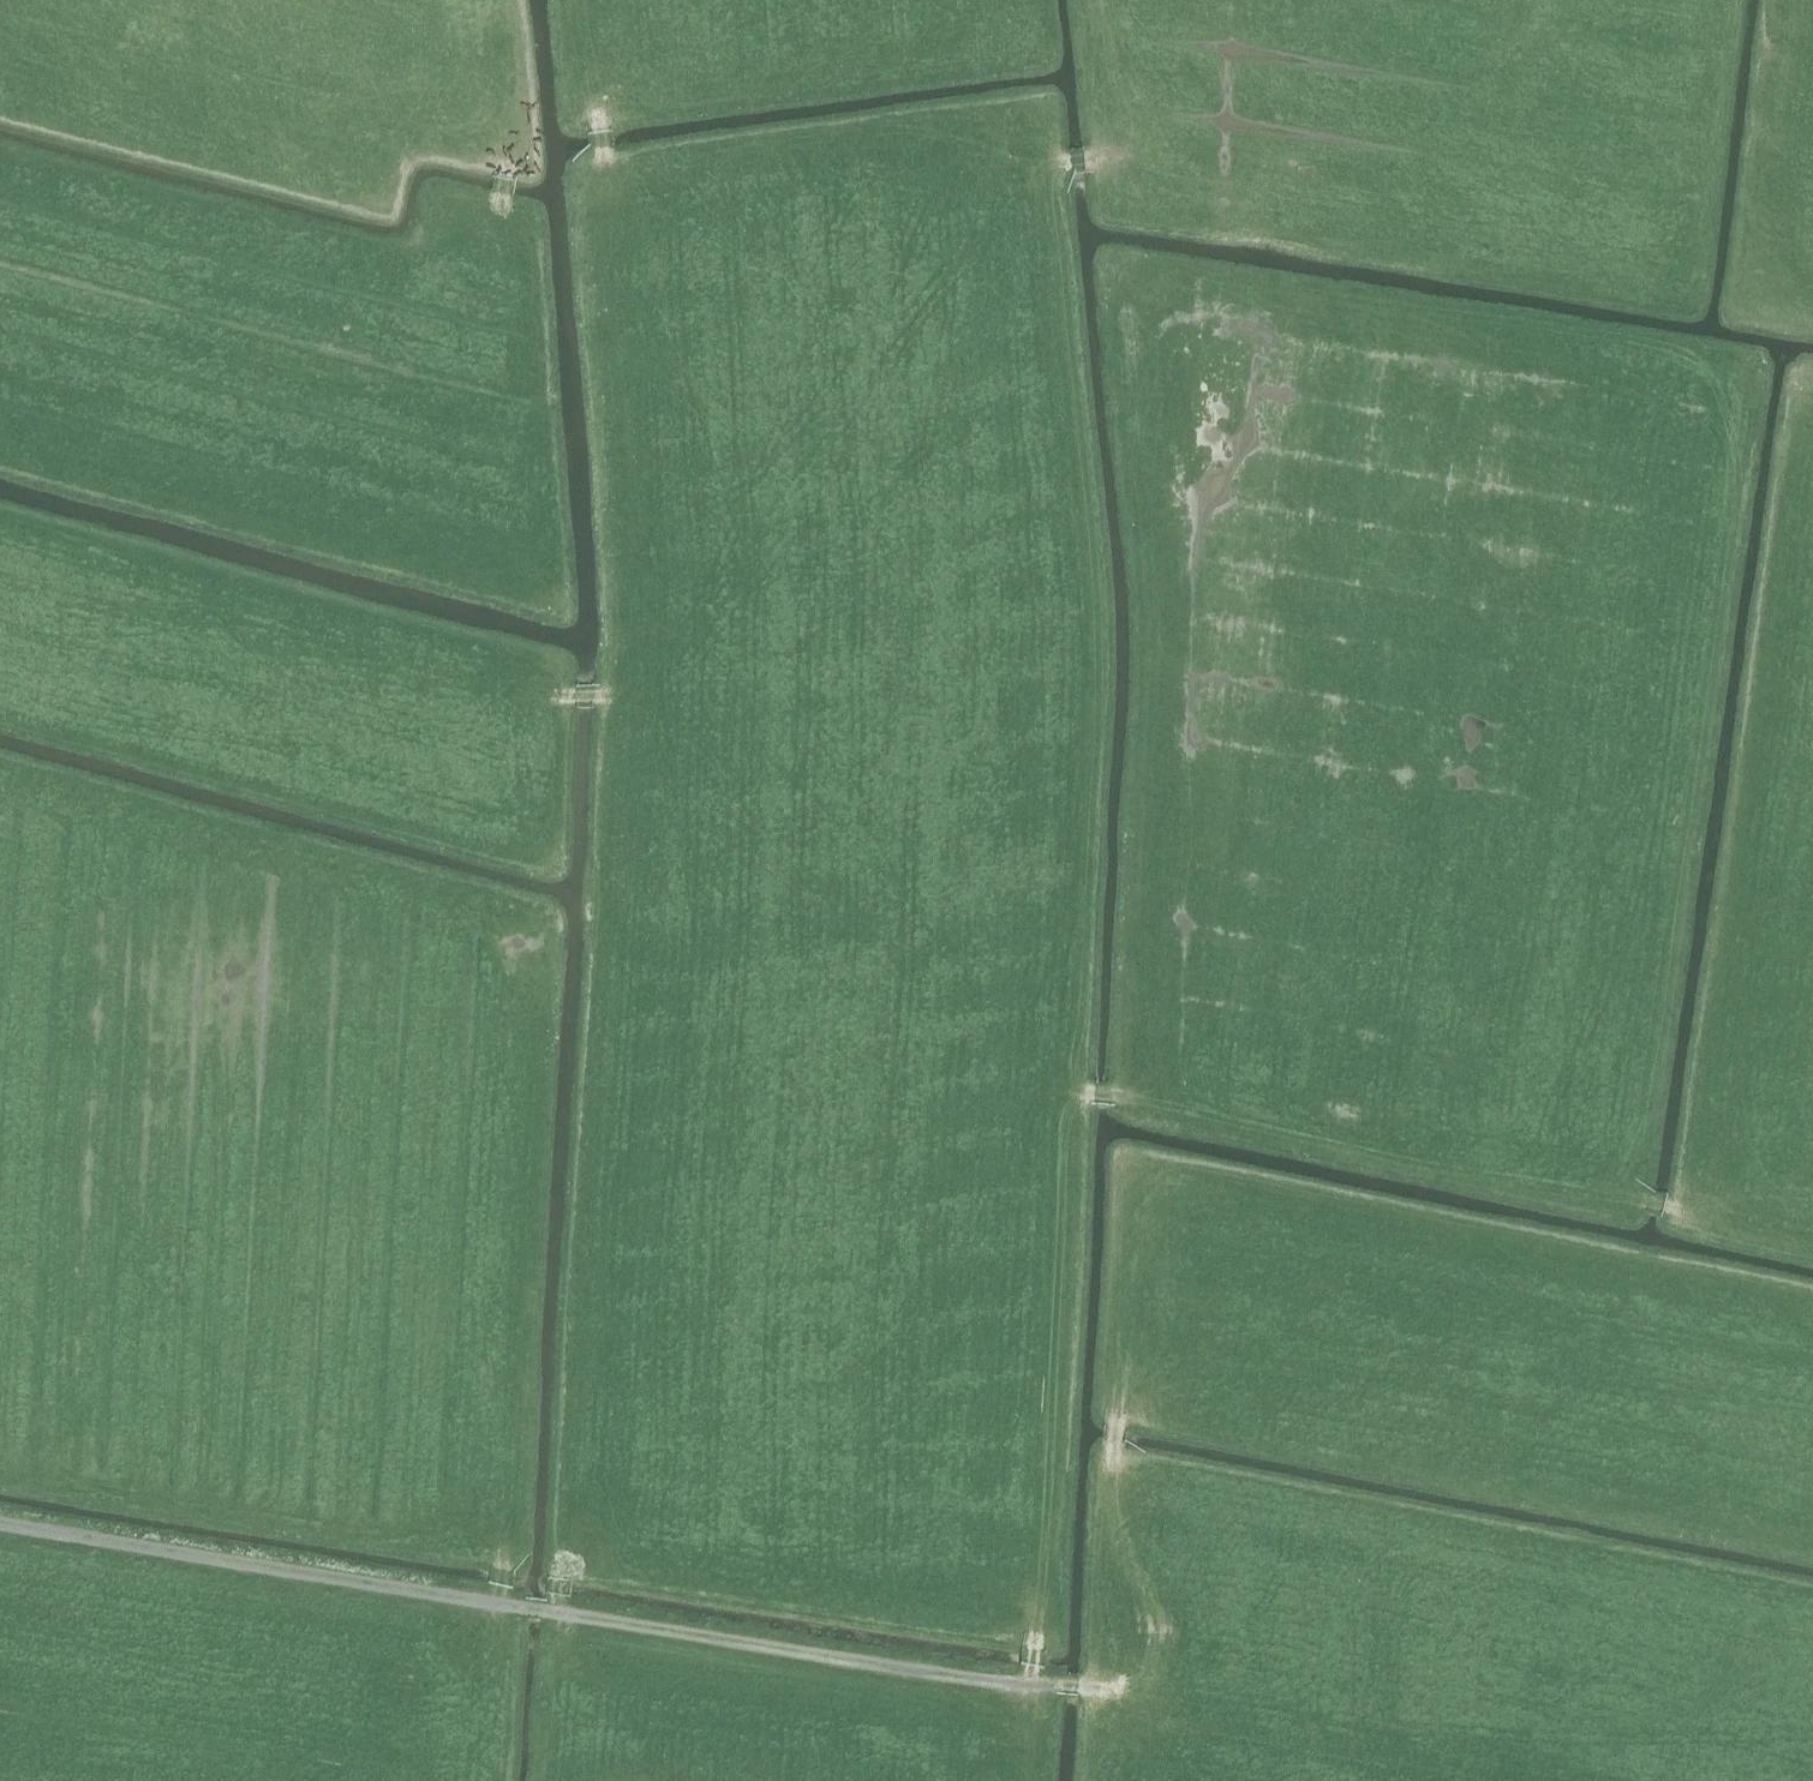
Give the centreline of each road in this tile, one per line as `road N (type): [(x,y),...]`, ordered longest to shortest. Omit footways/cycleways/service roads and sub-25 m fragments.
road 1 (track): [(1044,1689),(0,1523)]

